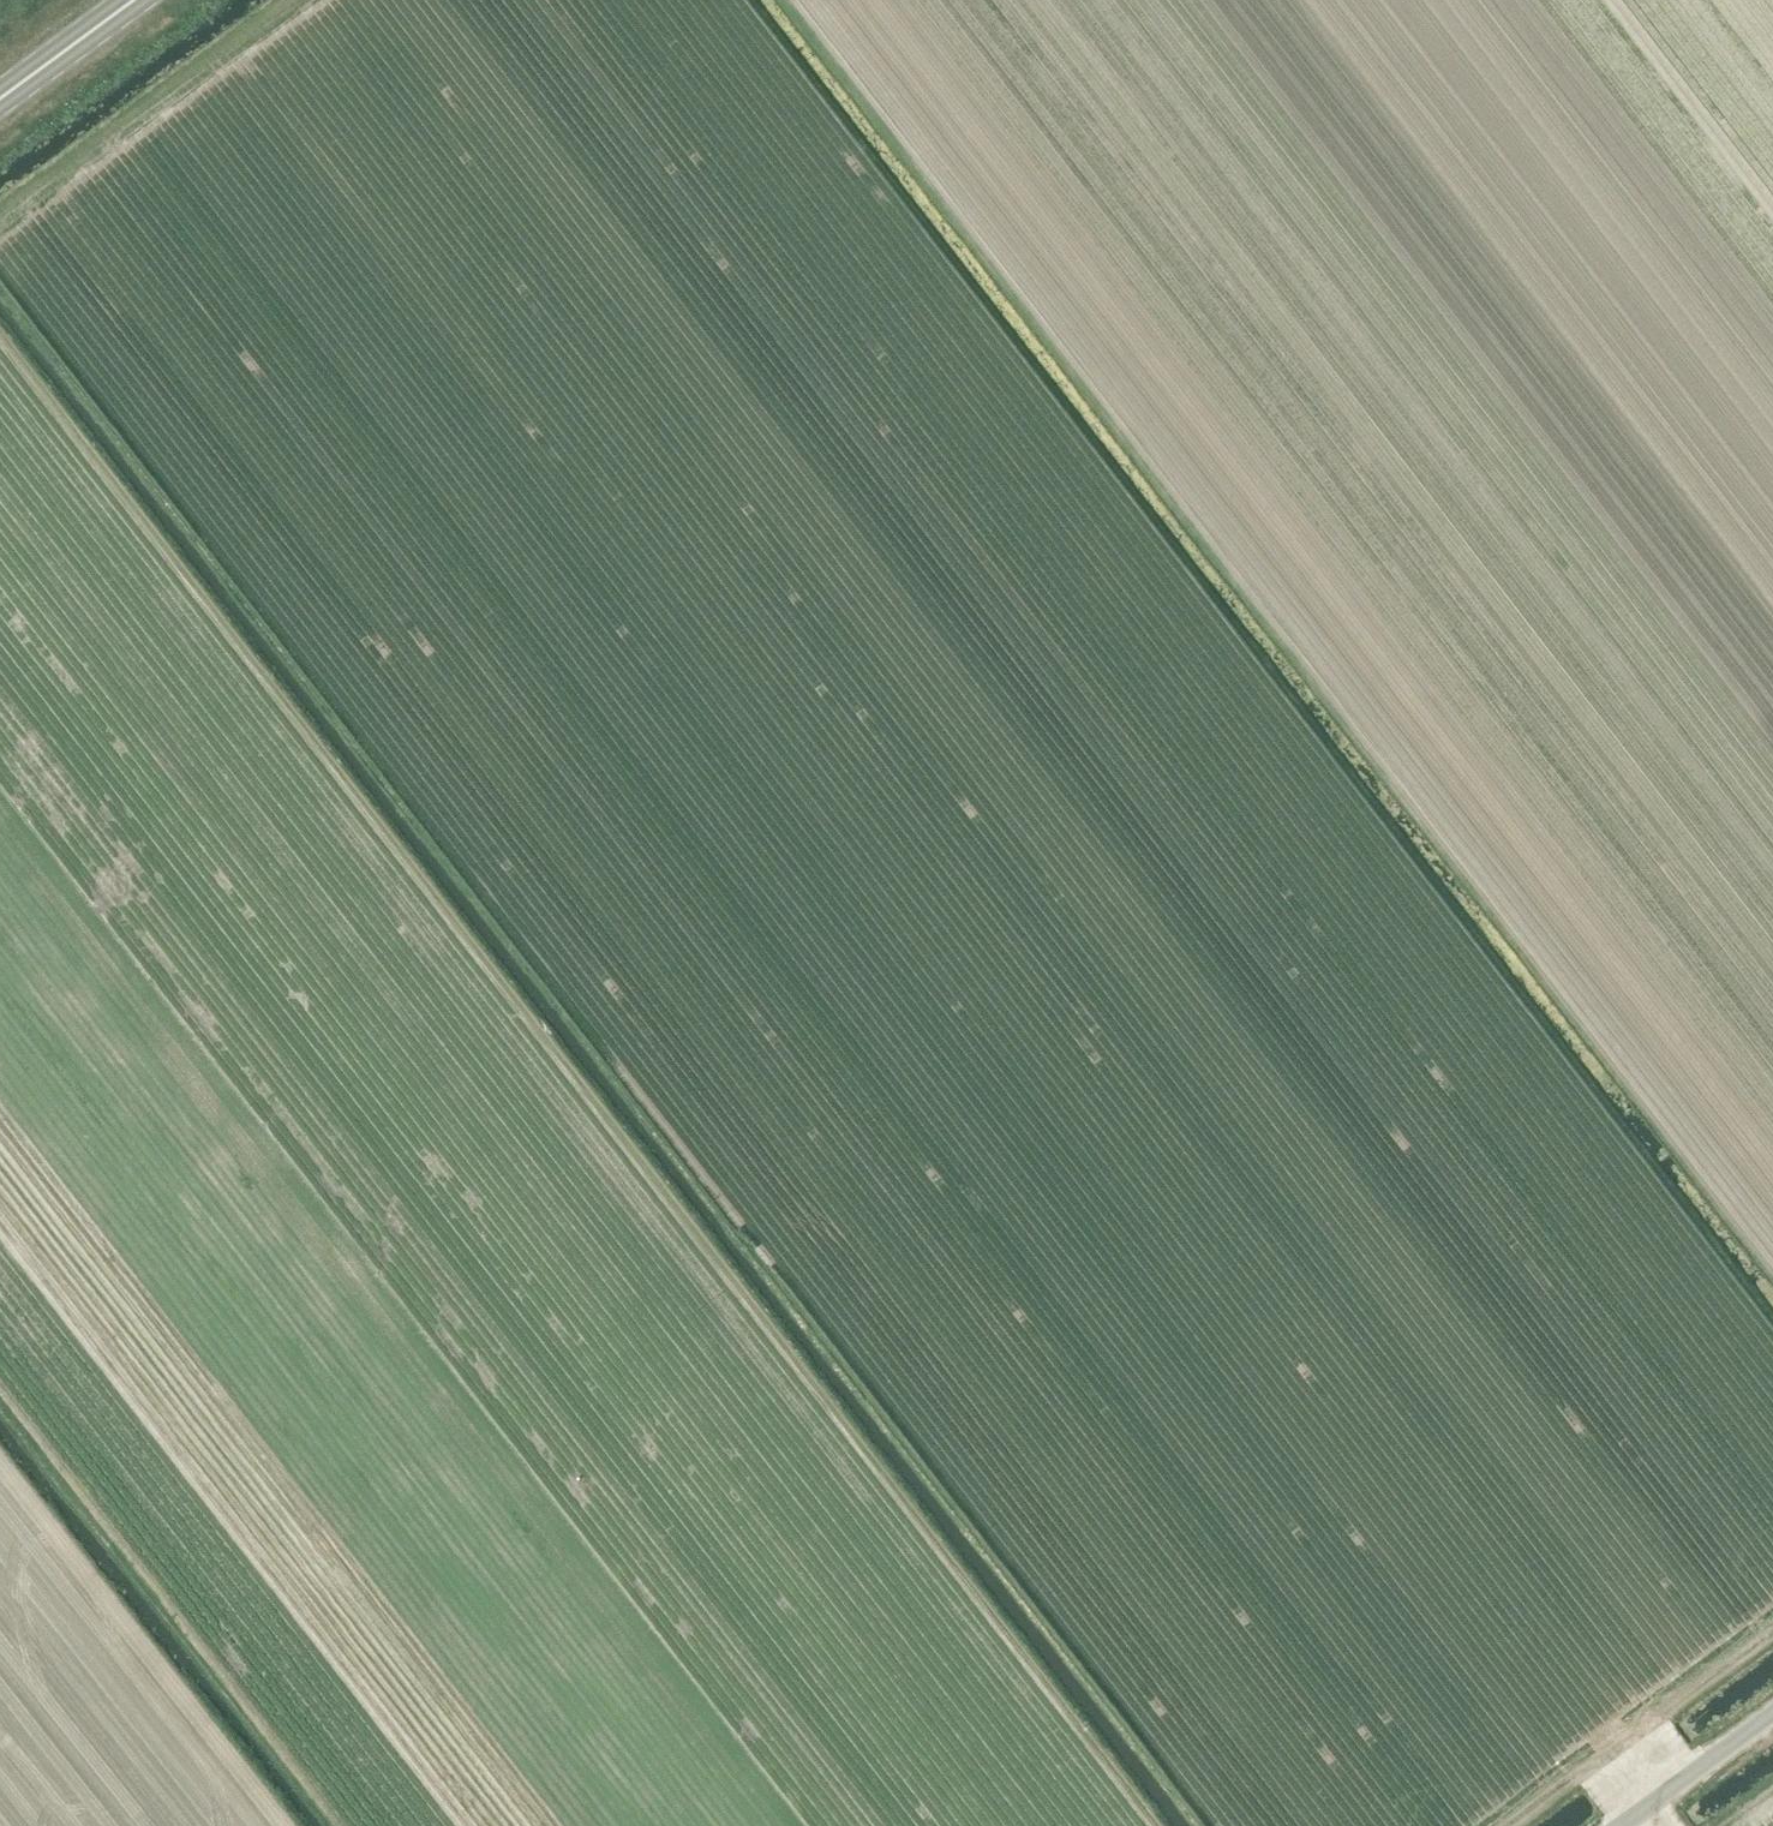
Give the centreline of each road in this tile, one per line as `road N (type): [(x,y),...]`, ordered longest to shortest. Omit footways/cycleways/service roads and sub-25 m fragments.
road 1 (unclassified): [(1618,1825),(1772,1711)]
road 2 (primary): [(0,109),(149,0)]

